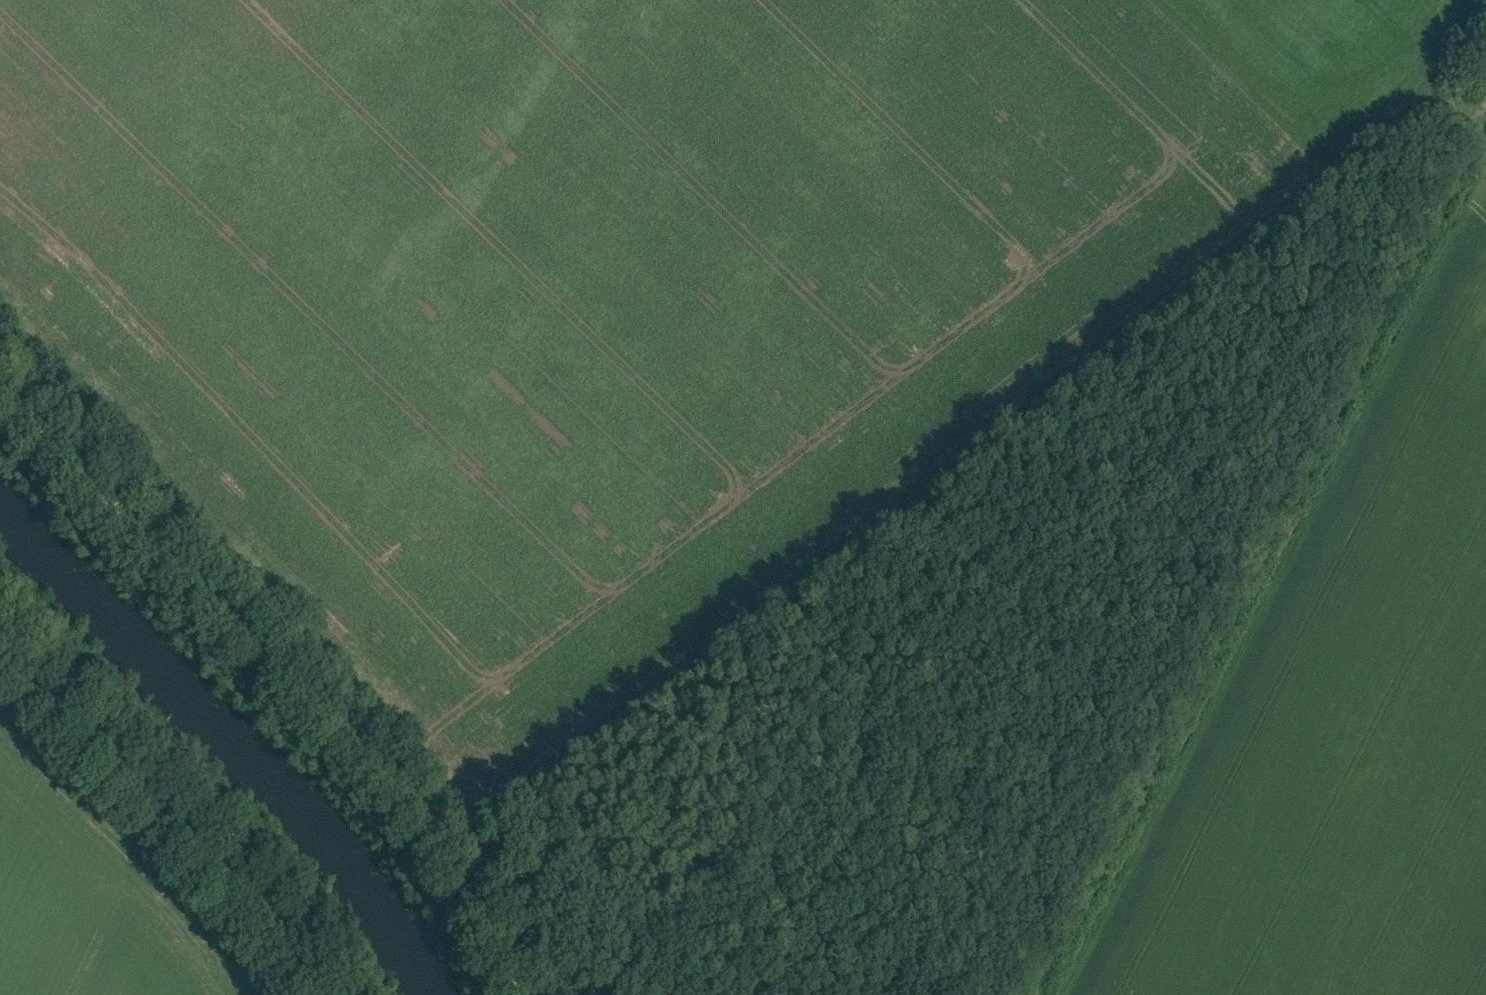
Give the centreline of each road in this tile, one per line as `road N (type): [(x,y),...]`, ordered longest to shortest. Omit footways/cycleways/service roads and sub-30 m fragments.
road 1 (track): [(529,994),(443,854),(385,782),(298,685),(0,396)]
road 2 (unclassified): [(334,994),(278,909),(0,632)]

